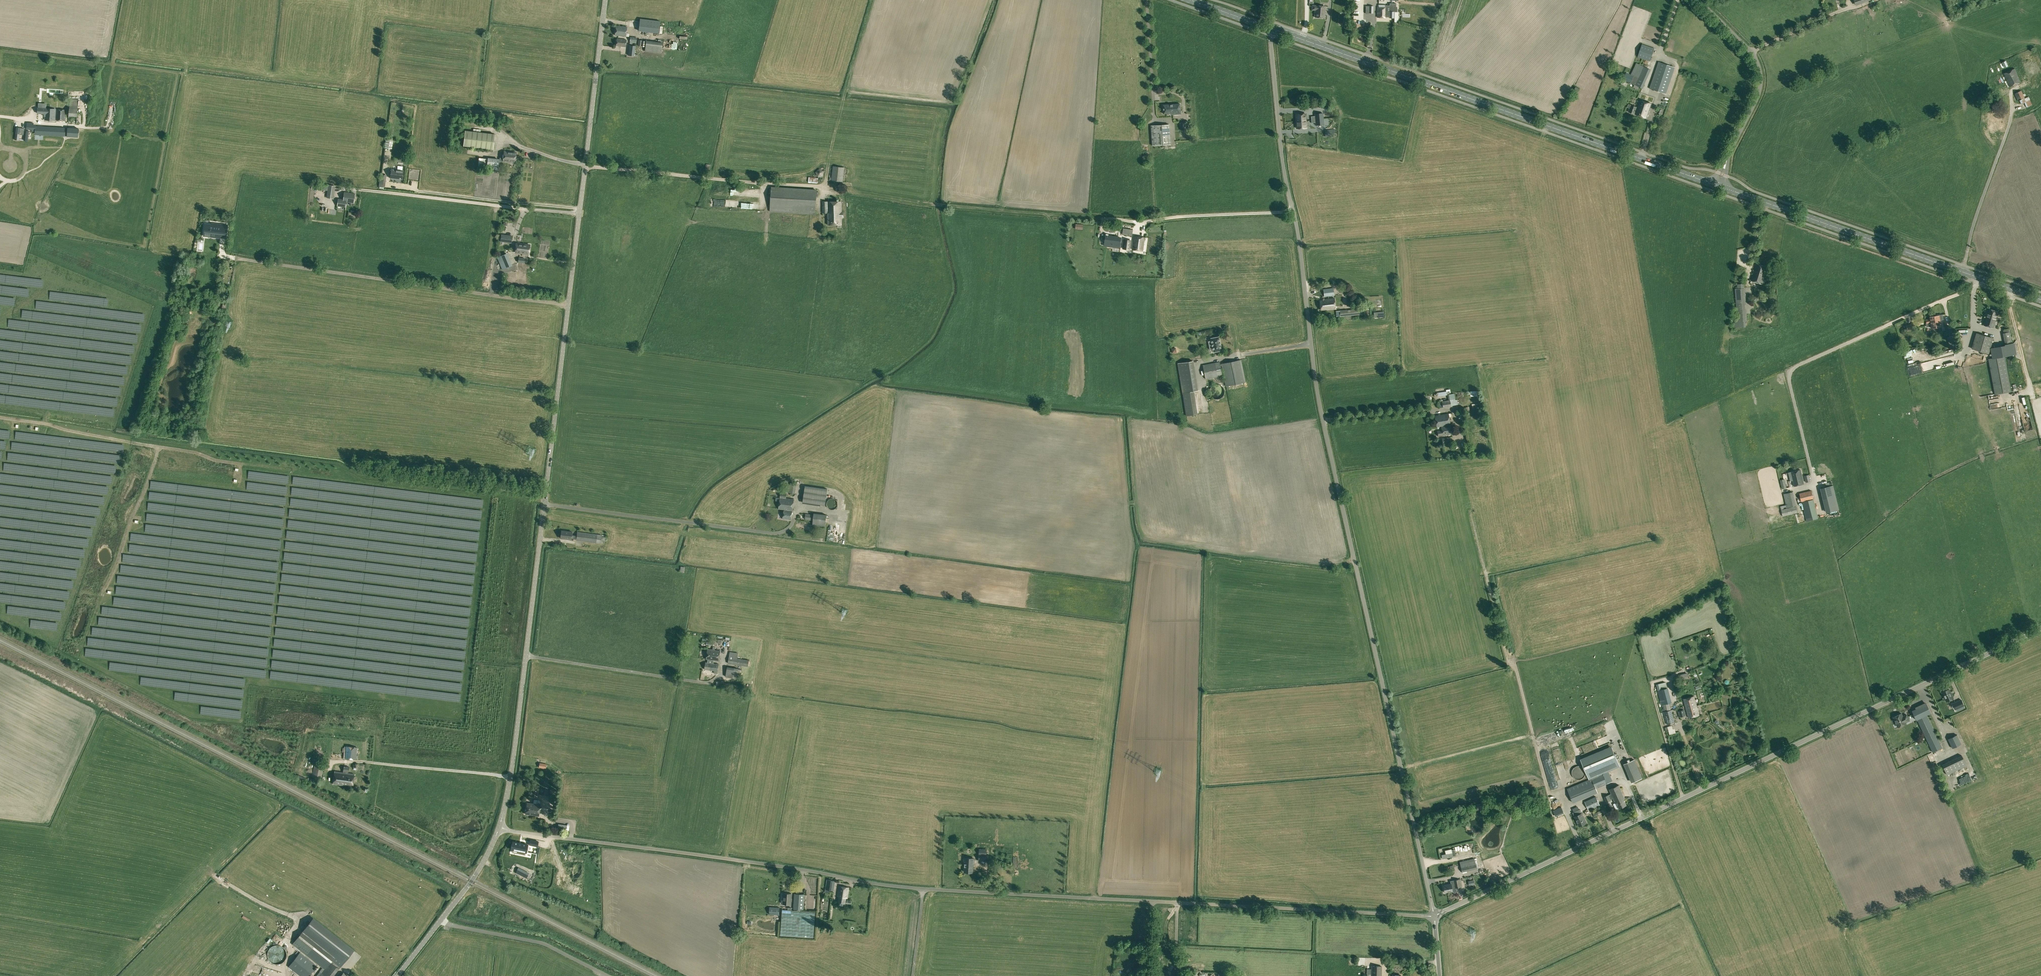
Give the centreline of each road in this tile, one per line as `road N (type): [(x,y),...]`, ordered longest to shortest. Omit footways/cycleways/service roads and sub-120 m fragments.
road 1 (unclassified): [(1434,917),(924,889),(499,827)]
road 2 (unclassified): [(1434,917),(1318,400),(1282,158),(1273,29)]
road 3 (unclassified): [(499,827),(606,0)]
road 4 (unclassified): [(1434,917),(2040,629)]
road 5 (primary): [(1717,186),(1273,29)]
road 6 (primary): [(2040,300),(1717,186)]
road 7 (track): [(825,185),(855,184),(934,205),(1145,222)]
road 8 (unclassified): [(1717,186),(1761,79),(1755,59),(1698,0)]
road 9 (track): [(1544,781),(1485,578)]
road 10 (unclassified): [(397,975),(471,881),(499,827)]

